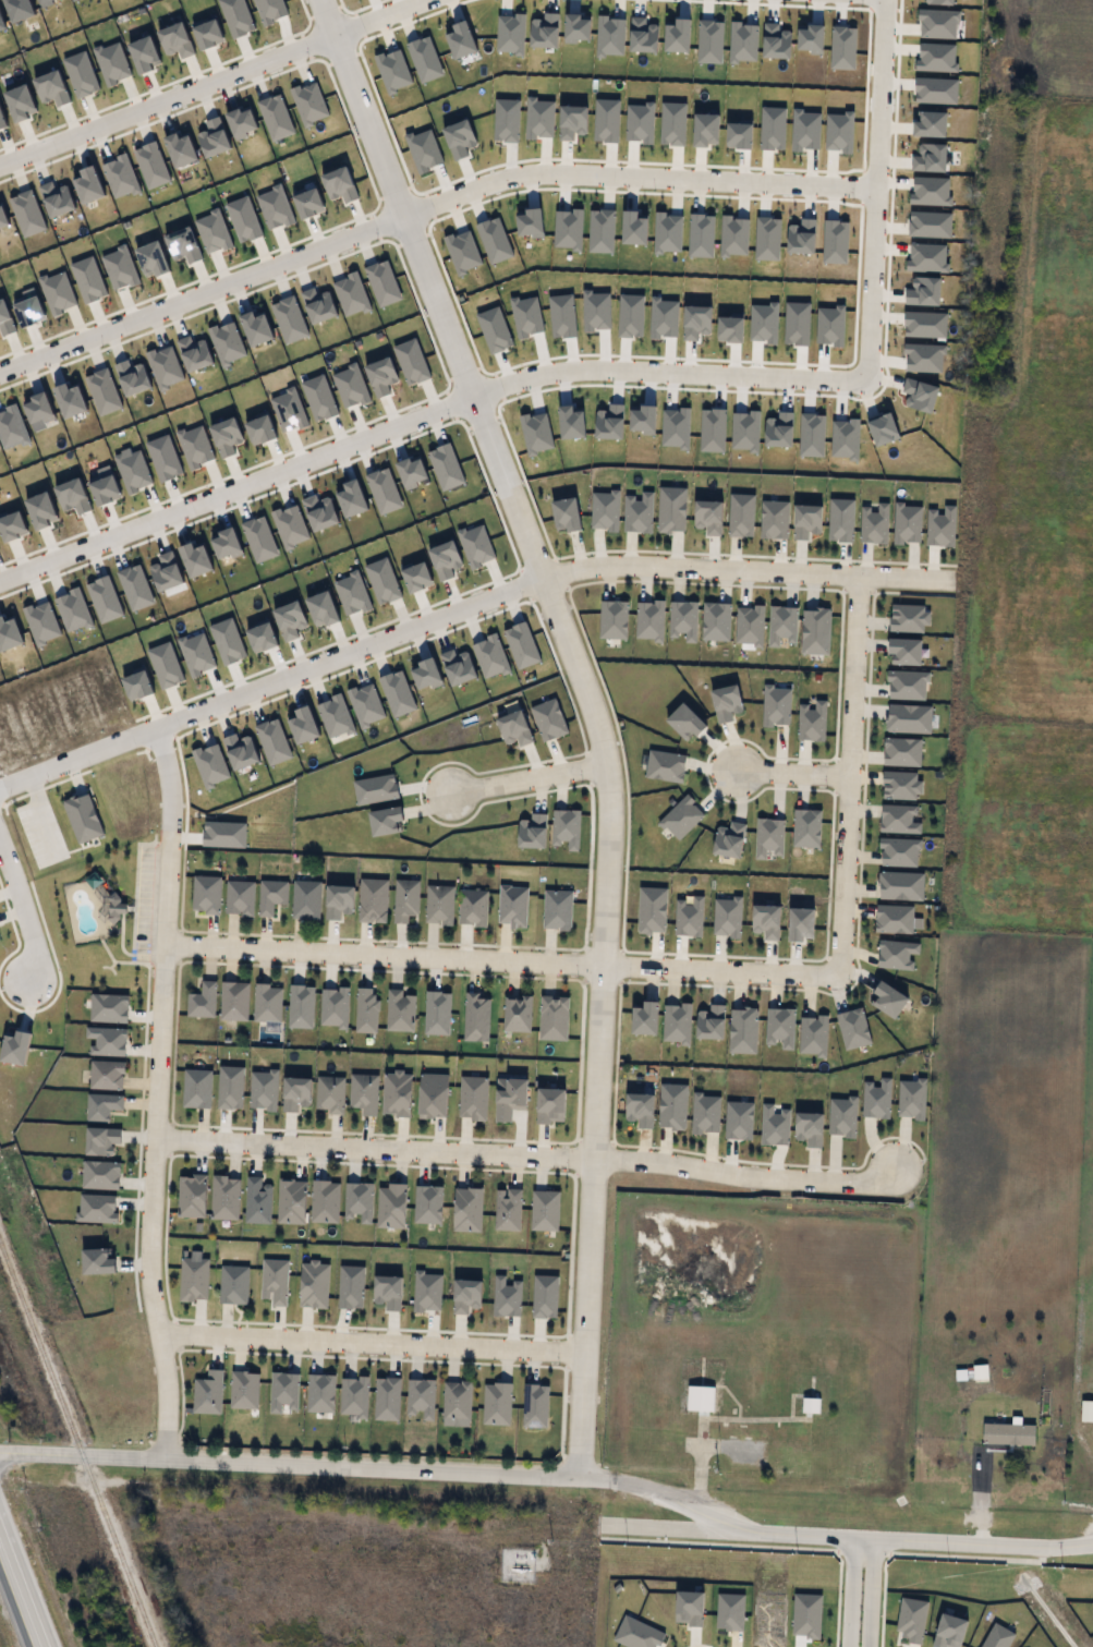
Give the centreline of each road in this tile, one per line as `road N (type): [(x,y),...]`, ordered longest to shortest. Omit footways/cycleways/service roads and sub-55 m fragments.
road 1 (residential): [(575,1469),(606,760),(320,0)]
road 2 (residential): [(0,1455),(575,1469),(641,1482),(762,1529),(1092,1539)]
road 3 (residential): [(0,782),(569,566),(944,573)]
road 4 (residential): [(874,184),(519,169),(0,367)]
road 5 (residential): [(0,576),(546,367),(864,373)]
road 6 (residential): [(156,1134),(588,1153),(850,1177),(895,1163)]
road 7 (residential): [(163,1454),(165,1357),(149,1264),(169,778),(154,724)]
road 8 (residential): [(163,941),(836,970)]
road 9 (residential): [(0,157),(407,0)]
road 10 (residential): [(159,1330),(581,1346)]
road 11 (residential): [(836,970),(858,570)]
road 12 (residential): [(883,0),(864,373)]
road 13 (residential): [(606,760),(451,787)]
road 14 (residential): [(26,972),(33,938),(0,844)]

